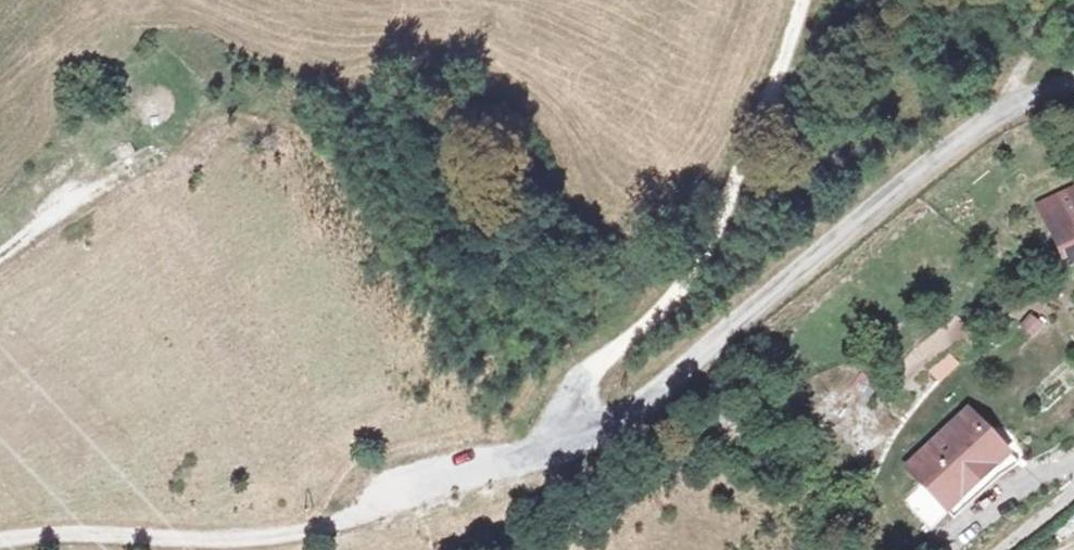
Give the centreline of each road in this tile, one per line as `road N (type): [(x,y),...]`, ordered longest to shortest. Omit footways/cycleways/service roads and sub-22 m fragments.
road 1 (track): [(823,0),(807,58),(691,304),(592,390),(585,443),(514,479),(425,497),(310,536),(56,534),(0,541)]
road 2 (residential): [(1073,80),(990,127),(585,443)]
road 3 (track): [(0,262),(80,200),(125,179)]

